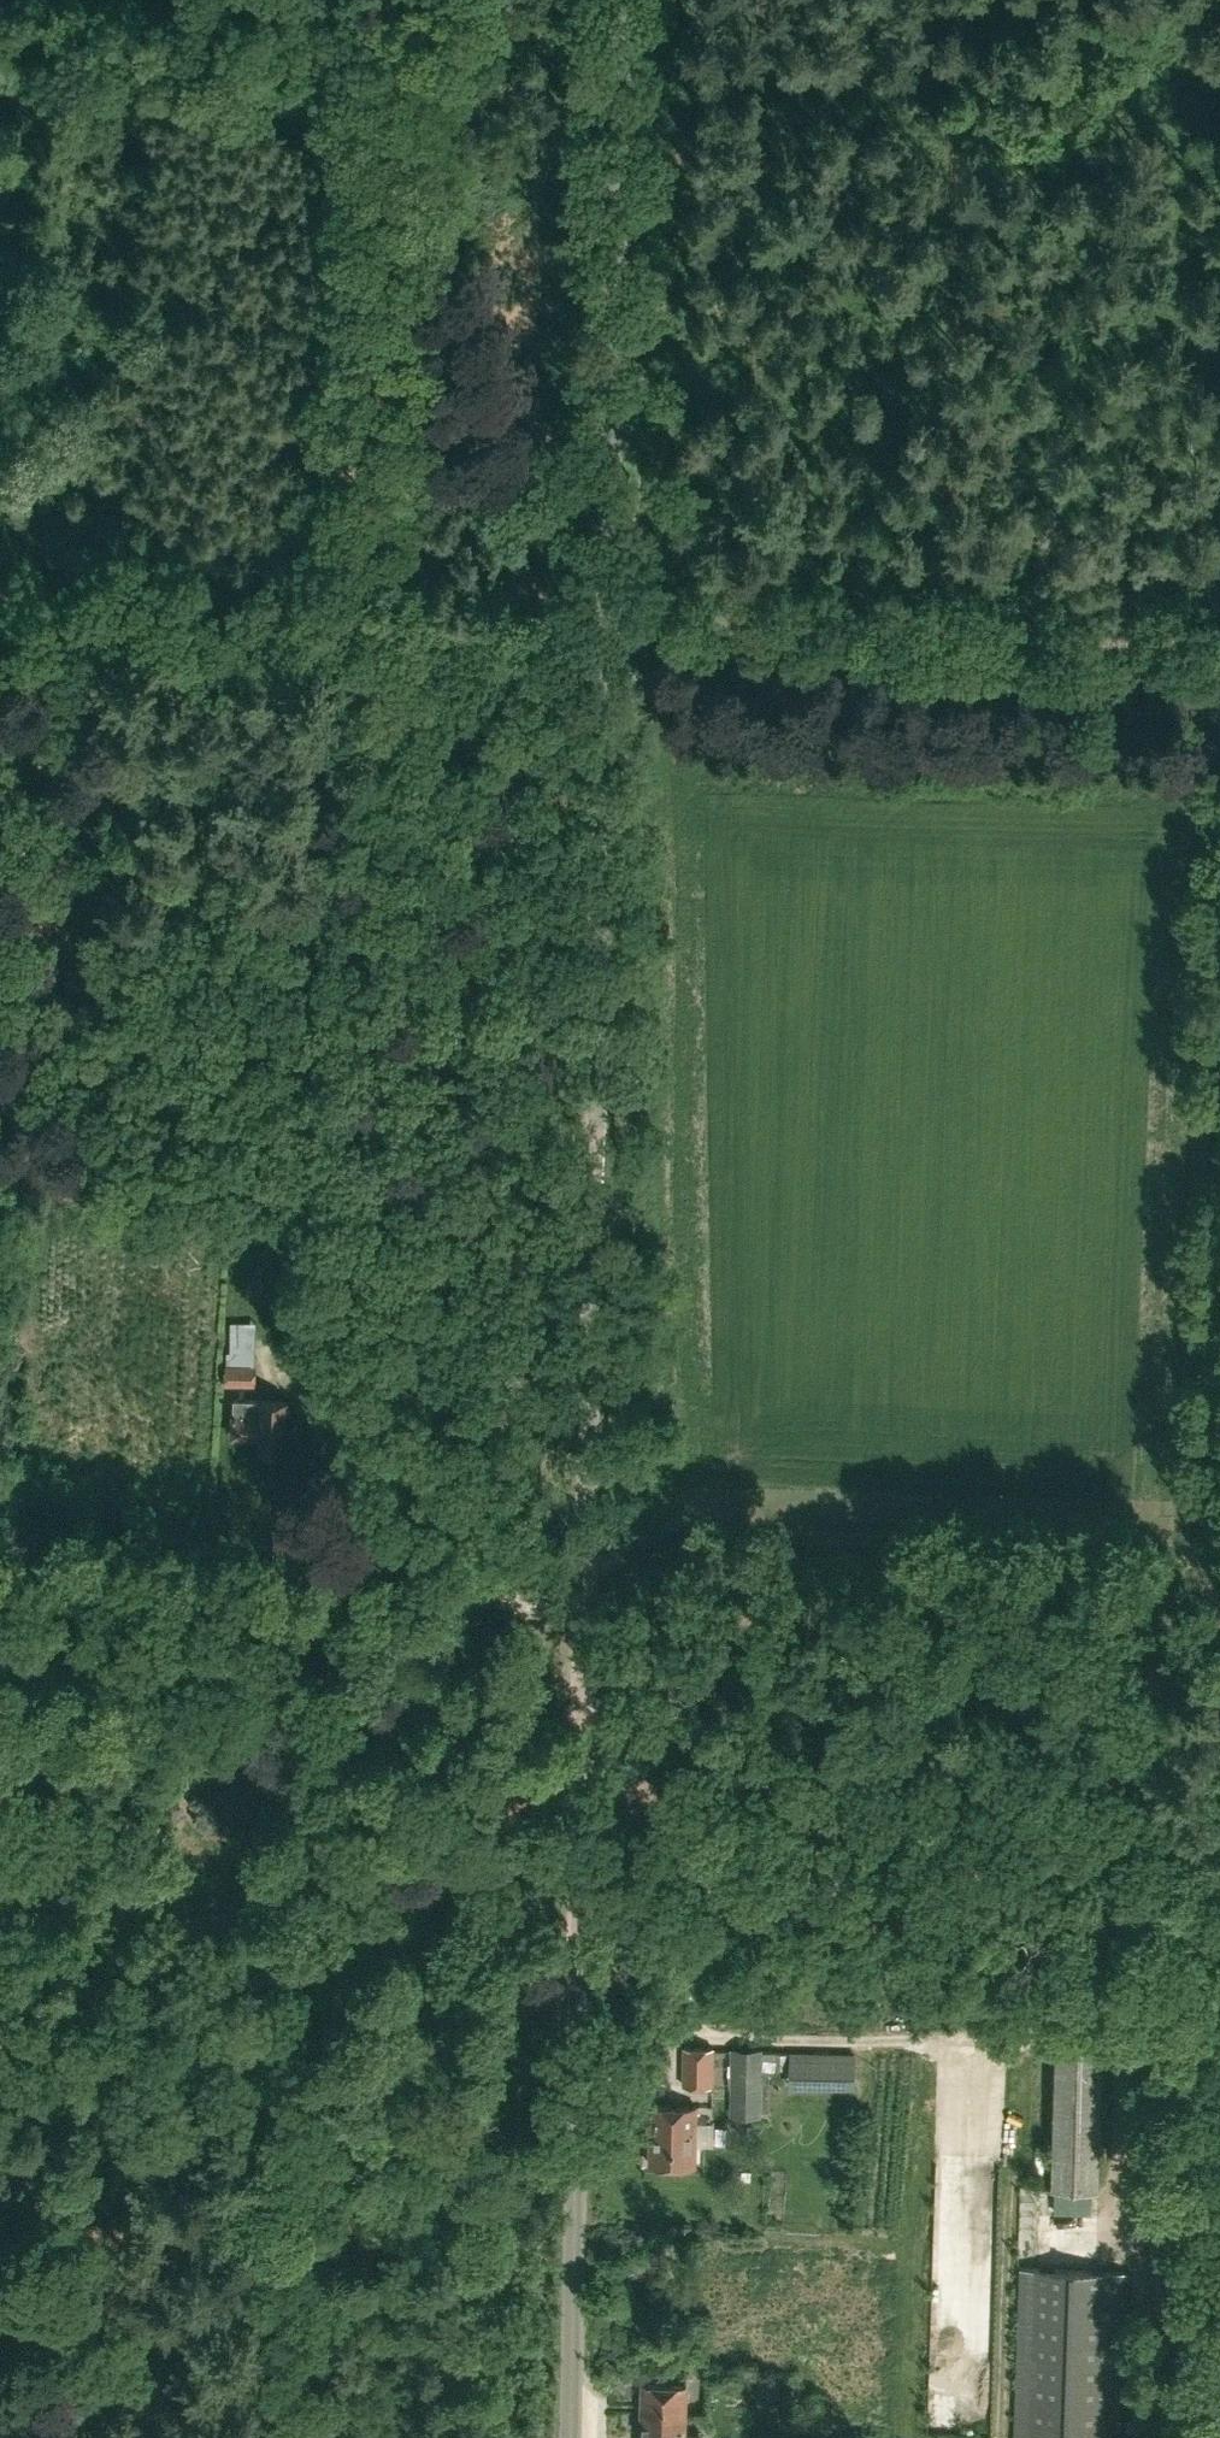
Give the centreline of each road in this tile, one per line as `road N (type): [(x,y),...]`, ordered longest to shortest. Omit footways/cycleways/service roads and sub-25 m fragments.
road 1 (tertiary): [(581,1881),(629,0)]
road 2 (track): [(1219,645),(0,593)]
road 3 (tertiary): [(1219,1913),(1026,1897),(581,1881)]
road 4 (track): [(957,633),(971,0)]
road 5 (track): [(586,1608),(1219,1621)]
road 6 (tertiary): [(572,2437),(581,1881)]

